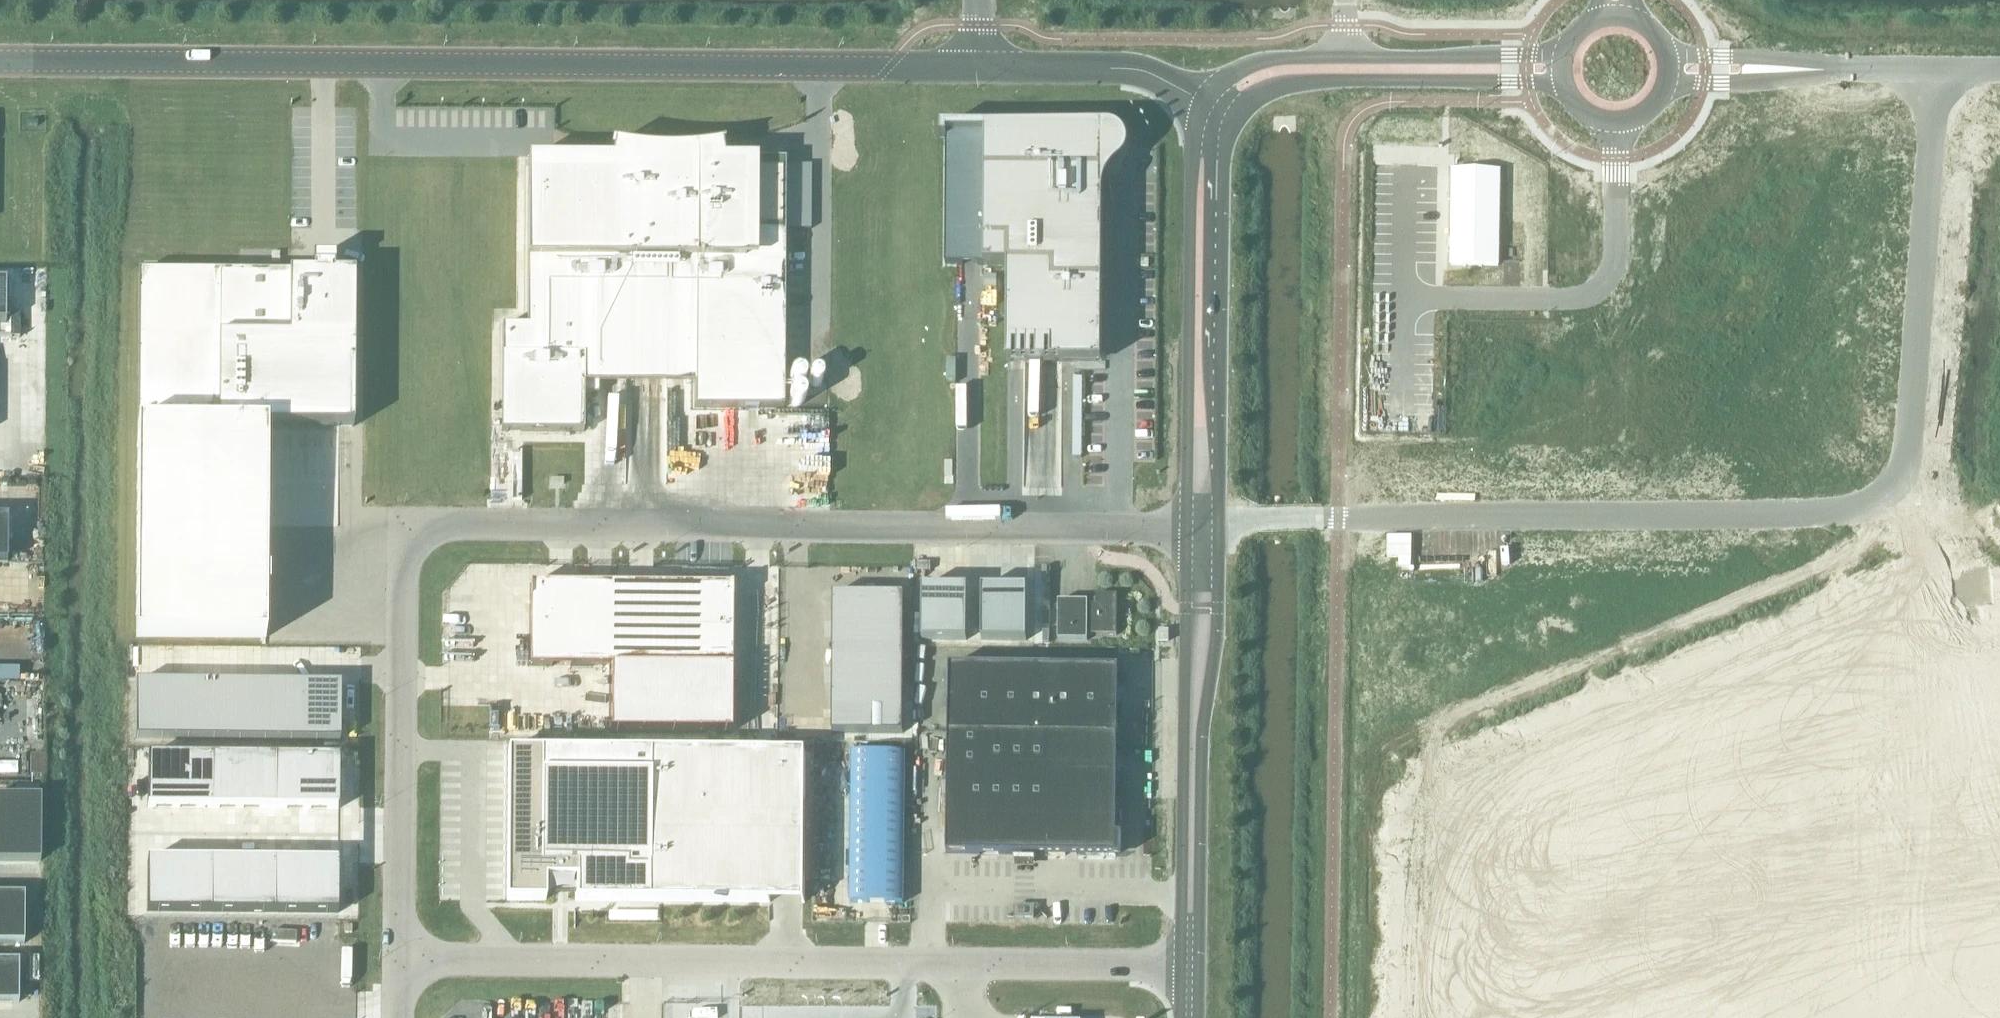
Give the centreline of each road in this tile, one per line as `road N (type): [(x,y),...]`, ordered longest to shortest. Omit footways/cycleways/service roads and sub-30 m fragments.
road 1 (unclassified): [(1186,528),(427,528),(405,553),(402,575),(397,959)]
road 2 (unclassified): [(1218,528),(1338,518),(1812,513),(1877,500),(1898,478),(1908,451),(1935,69)]
road 3 (tertiary): [(0,60),(888,67)]
road 4 (unclassified): [(397,959),(1180,965)]
road 5 (secondary): [(1198,965),(1218,528)]
road 6 (secondary): [(1186,528),(1180,965)]
road 7 (secondary): [(1205,101),(1191,201),(1186,528)]
road 8 (secondary): [(1218,528),(1225,161),(1236,119)]
road 9 (secondary): [(1236,119),(1261,93),(1296,82),(1534,81),(1566,89)]
road 10 (tertiary): [(1205,101),(1140,70),(978,67)]
road 11 (secondary): [(1567,46),(1537,54),(1344,57)]
road 12 (unclassified): [(1615,121),(1614,270),(1591,294),(1564,298)]
road 13 (tertiary): [(1664,89),(1805,78),(1826,69)]
road 14 (tertiary): [(1826,69),(1664,49)]
road 15 (secondary): [(1344,57),(1258,61),(1226,77),(1205,101)]

